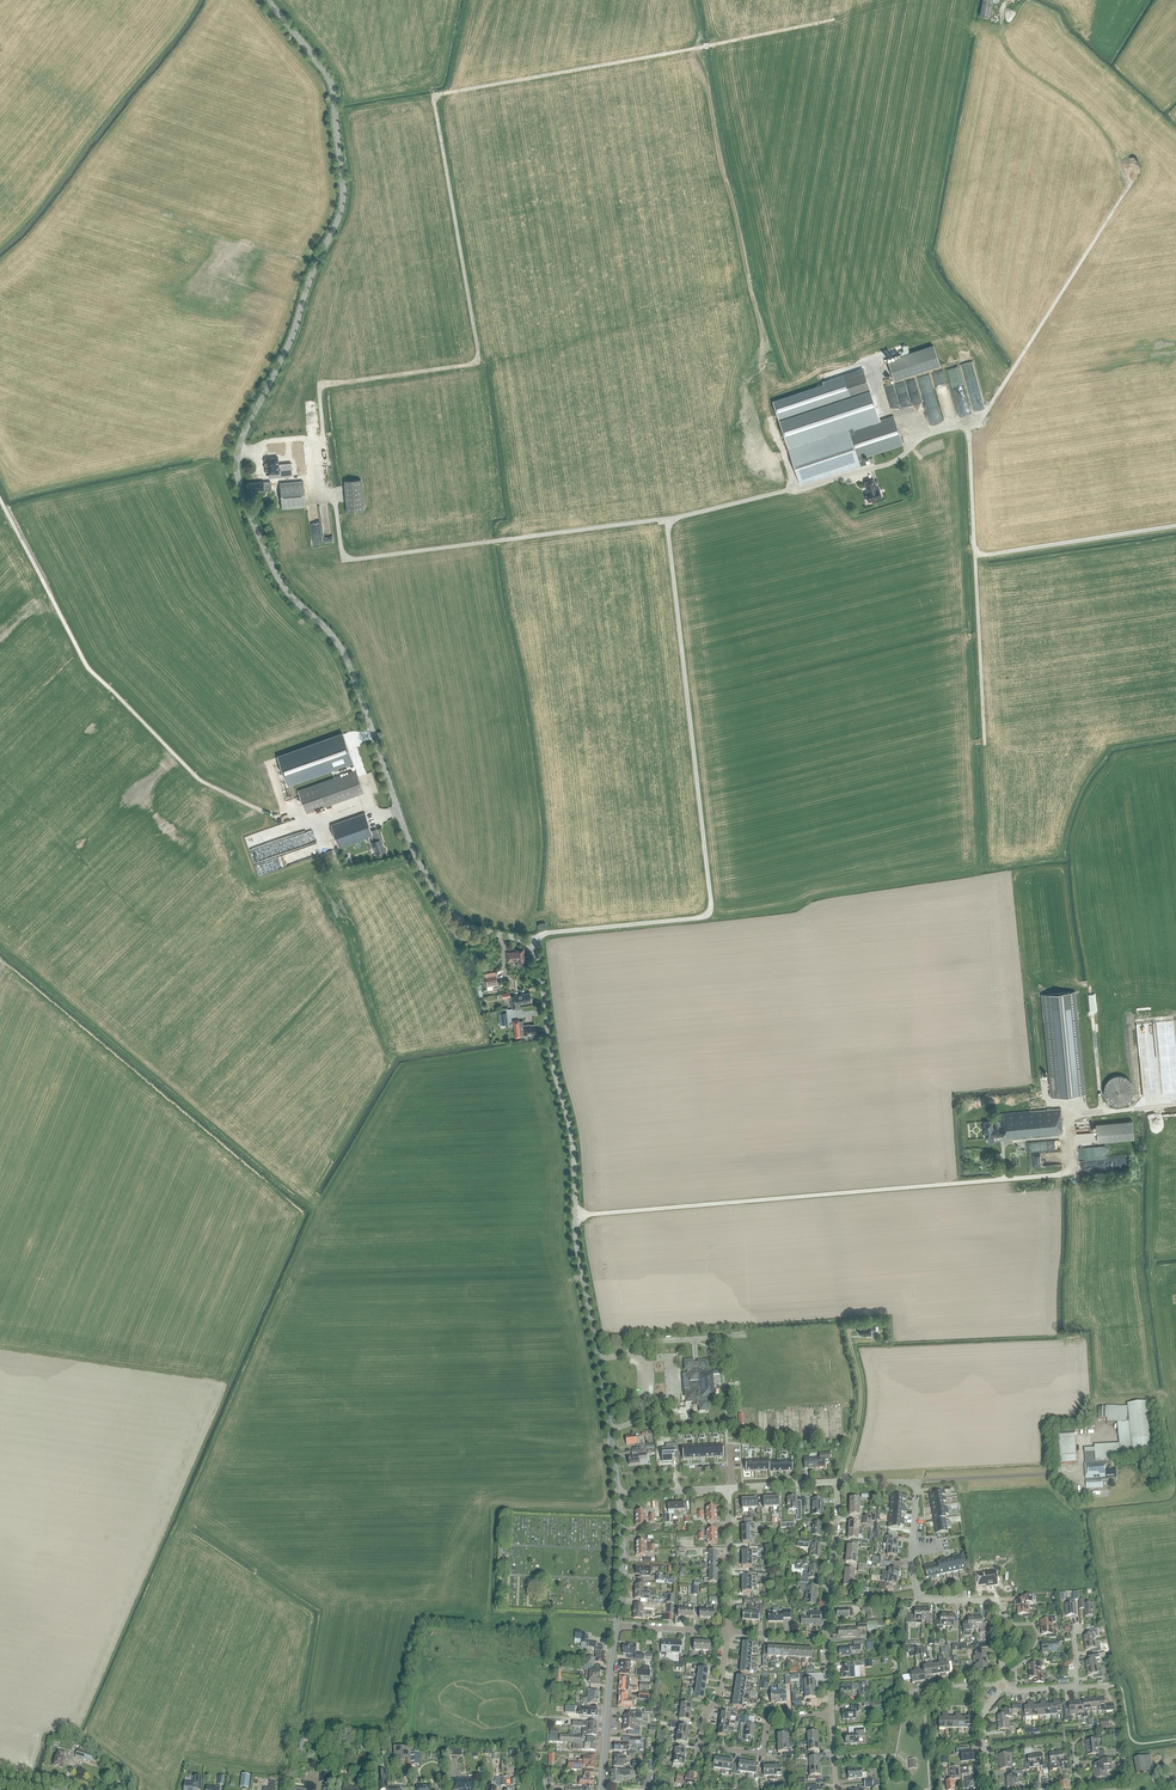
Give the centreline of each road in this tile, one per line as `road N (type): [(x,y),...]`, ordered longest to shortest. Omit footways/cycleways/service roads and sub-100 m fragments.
road 1 (tertiary): [(618,1494),(576,1238),(572,1140),(537,955),(523,941),(468,926),(437,895),(409,842),(347,660),(275,574),(239,480),(241,442),(286,349),(343,194),(330,79),(265,0)]
road 2 (residential): [(1002,1685),(997,1602),(918,1598),(911,1561),(916,1482)]
road 3 (residential): [(831,1714),(772,1720),(761,1751),(703,1745),(729,1633)]
road 4 (tertiary): [(602,1789),(616,1625)]
road 5 (residential): [(826,1639),(835,1482)]
road 6 (track): [(844,1481),(862,1398),(849,1336)]
road 7 (residential): [(729,1633),(728,1488)]
road 8 (tertiary): [(616,1625),(618,1494)]

